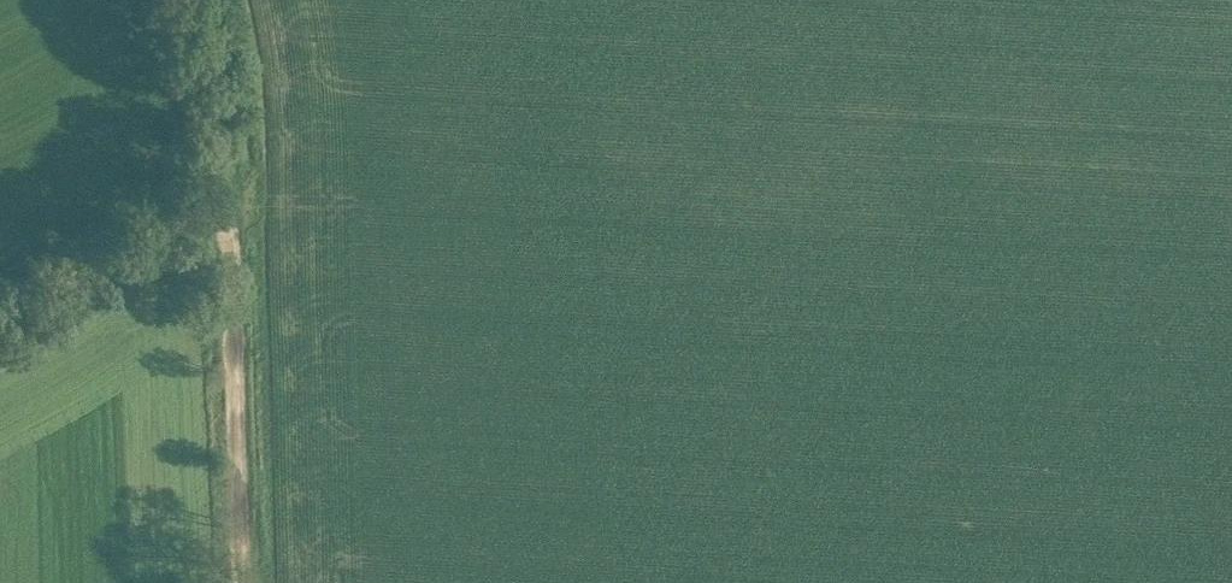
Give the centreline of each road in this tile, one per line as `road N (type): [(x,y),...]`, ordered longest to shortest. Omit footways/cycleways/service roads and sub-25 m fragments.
road 1 (track): [(241,582),(223,144)]
road 2 (track): [(220,194),(0,323)]
road 3 (unclassified): [(223,144),(205,0)]

